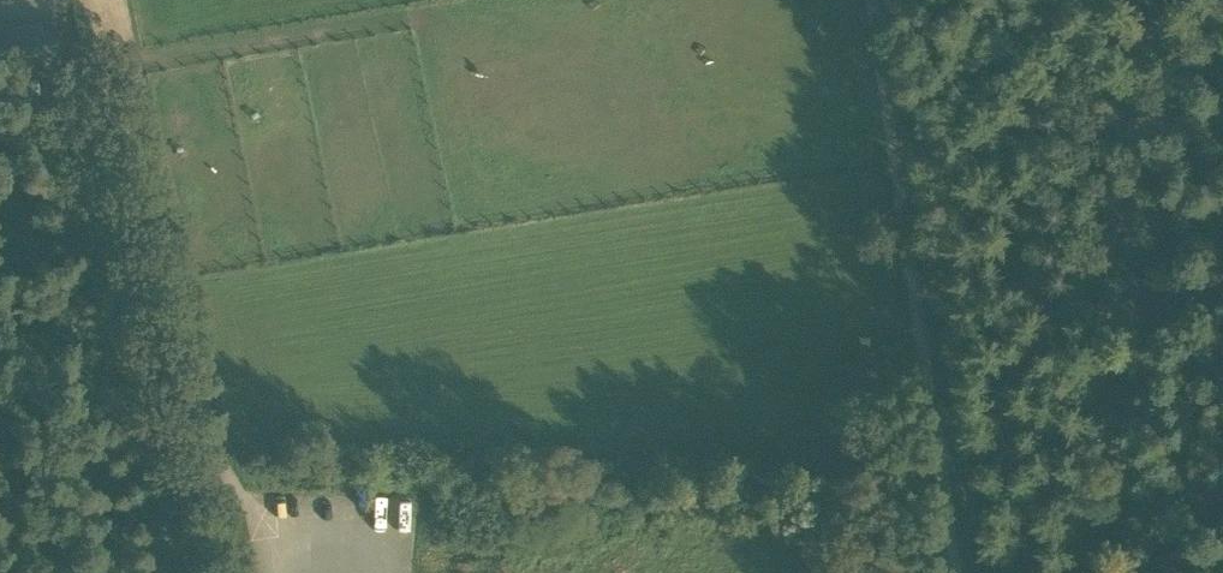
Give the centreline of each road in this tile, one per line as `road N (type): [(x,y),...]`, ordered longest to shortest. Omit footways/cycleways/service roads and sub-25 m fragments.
road 1 (track): [(958,572),(872,0)]
road 2 (track): [(226,505),(191,324)]

